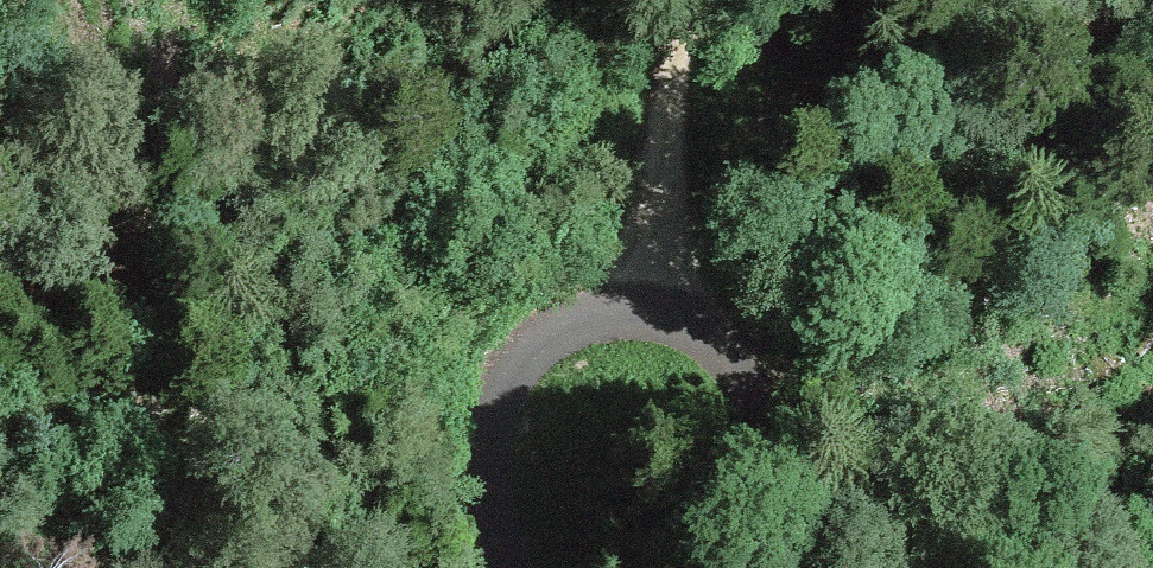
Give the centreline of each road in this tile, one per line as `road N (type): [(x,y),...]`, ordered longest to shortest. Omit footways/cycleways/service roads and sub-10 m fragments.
road 1 (track): [(219,567),(120,210),(97,0)]
road 2 (track): [(519,567),(510,490),(540,353),(637,310),(685,331)]
road 3 (track): [(685,331),(686,178),(732,0)]
road 4 (track): [(776,567),(774,432),(720,349),(685,331)]

